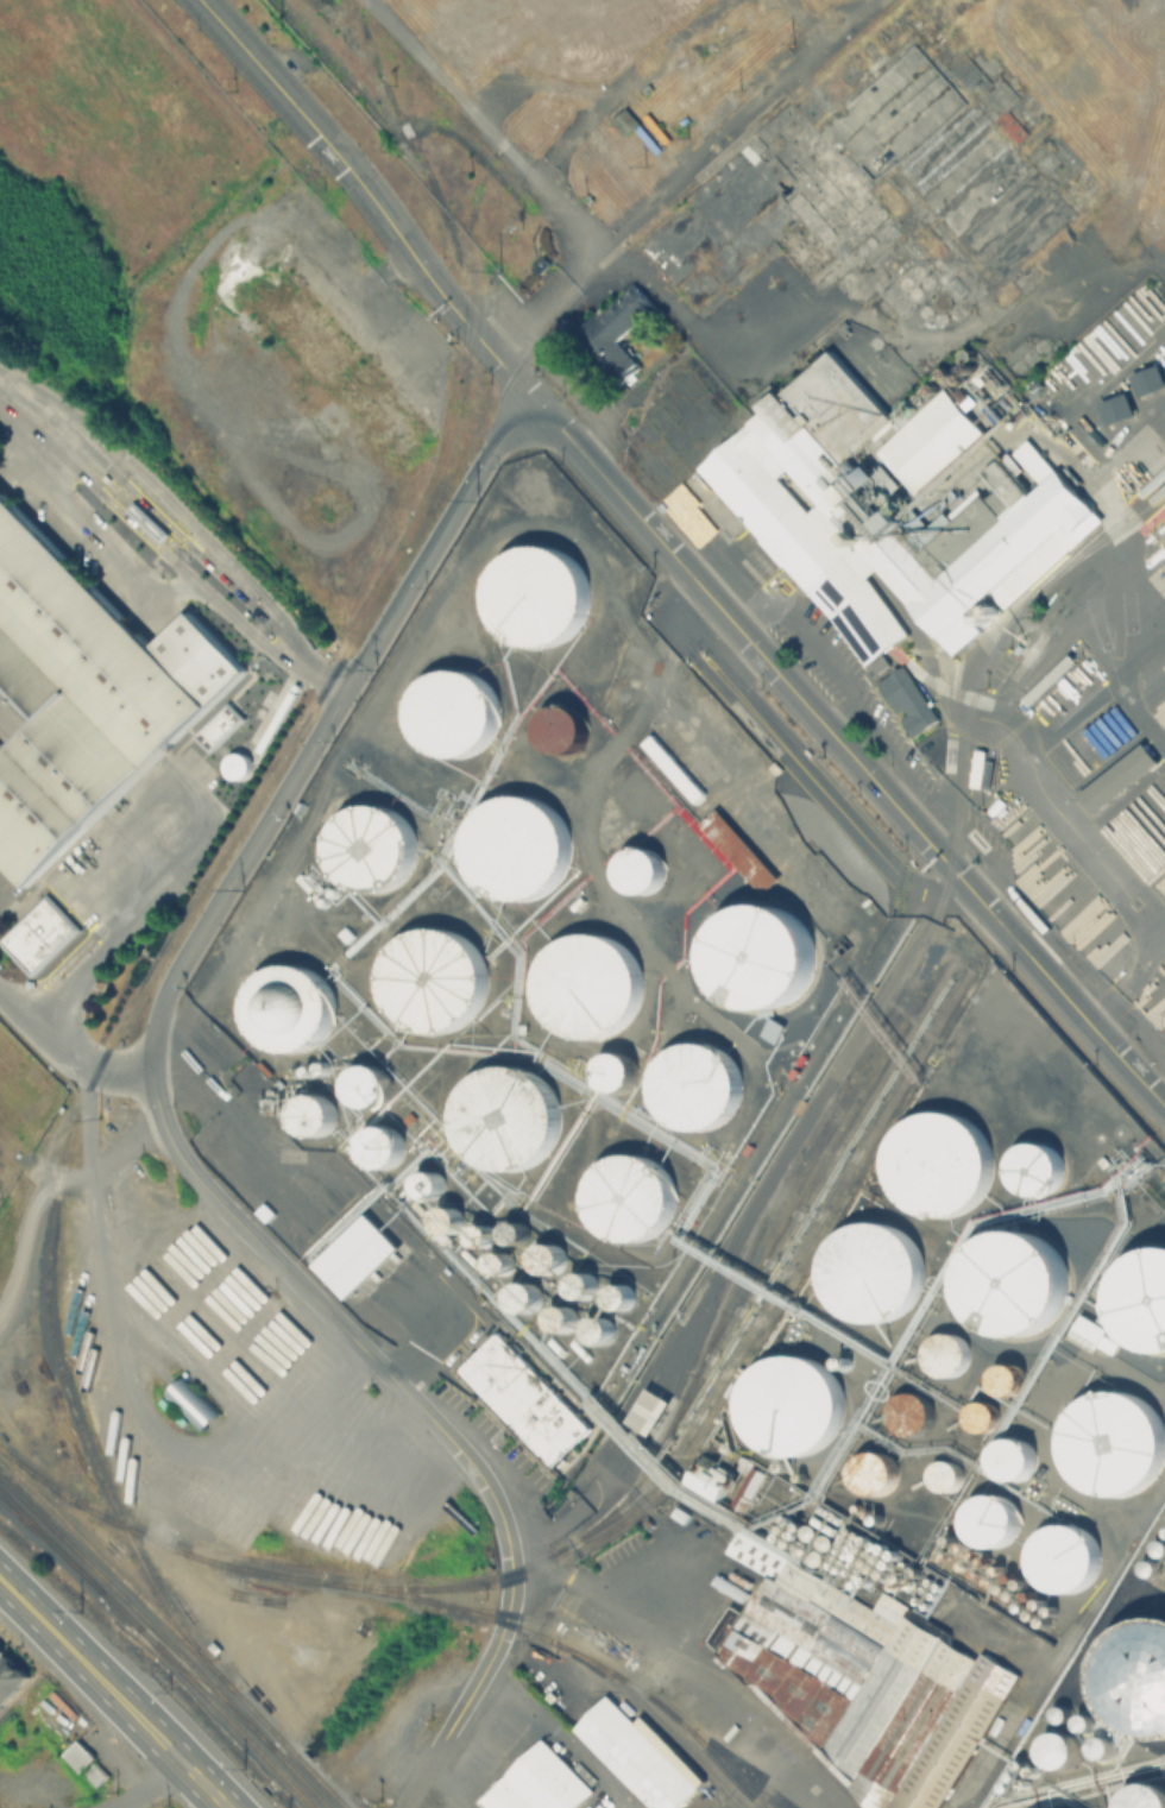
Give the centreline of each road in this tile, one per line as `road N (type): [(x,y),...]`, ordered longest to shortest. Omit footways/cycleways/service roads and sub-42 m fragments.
road 1 (tertiary): [(1164,1105),(642,518)]
road 2 (tertiary): [(510,1557),(504,1523),(468,1461),(185,1165),(163,1126),(150,1069)]
road 3 (tertiary): [(527,391),(345,162),(202,0)]
road 4 (tertiary): [(344,688),(178,959),(156,1010),(150,1069)]
road 5 (tertiary): [(527,391),(344,688)]
road 6 (tertiary): [(396,1807),(493,1650),(509,1601),(510,1557)]
road 7 (trunk): [(0,1579),(175,1755)]
road 8 (residential): [(150,1069),(121,1072),(81,1063),(0,997)]
road 9 (tertiary): [(642,518),(527,391)]

